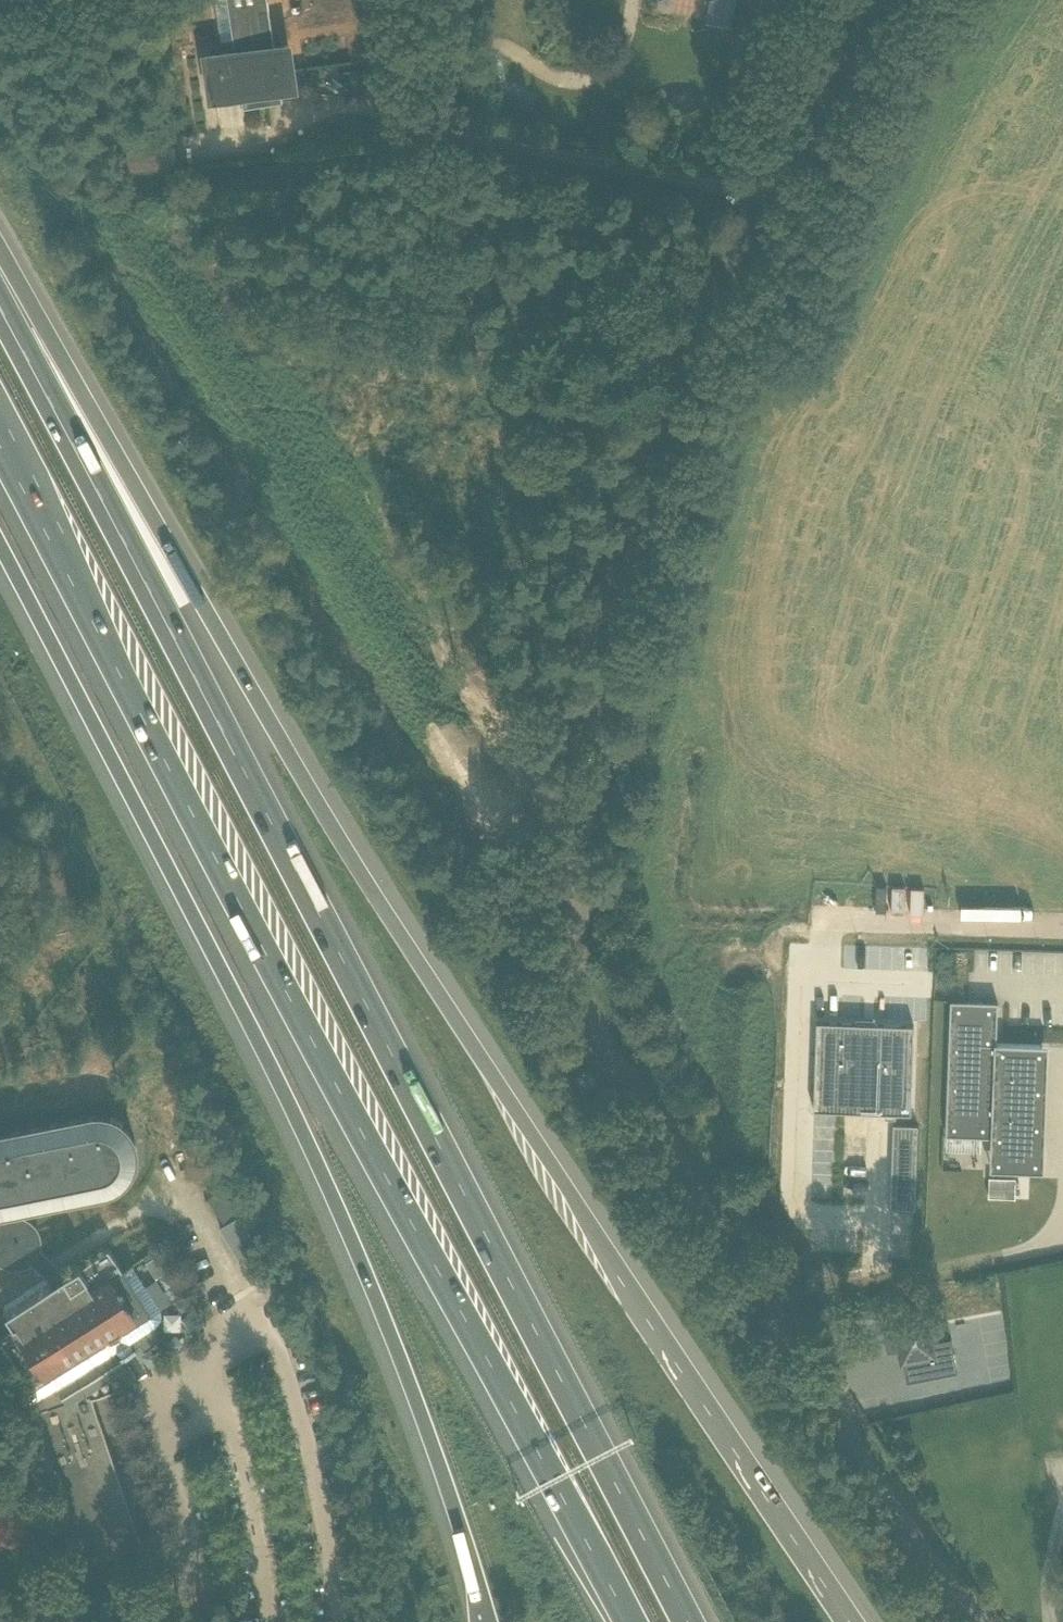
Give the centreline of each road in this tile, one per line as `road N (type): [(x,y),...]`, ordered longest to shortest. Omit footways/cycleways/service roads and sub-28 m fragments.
road 1 (residential): [(992,1621),(586,999),(580,937),(582,656),(603,550),(700,249),(863,0)]
road 2 (motorway): [(855,1621),(371,890),(199,597),(0,289)]
road 3 (motorway): [(688,1621),(0,308)]
road 4 (motorway): [(0,437),(627,1621)]
road 5 (motorway): [(0,548),(334,1196),(422,1418),(490,1621)]
road 6 (track): [(430,1621),(418,1553),(273,1199),(0,642)]
road 7 (unclassified): [(830,920),(1062,928)]

